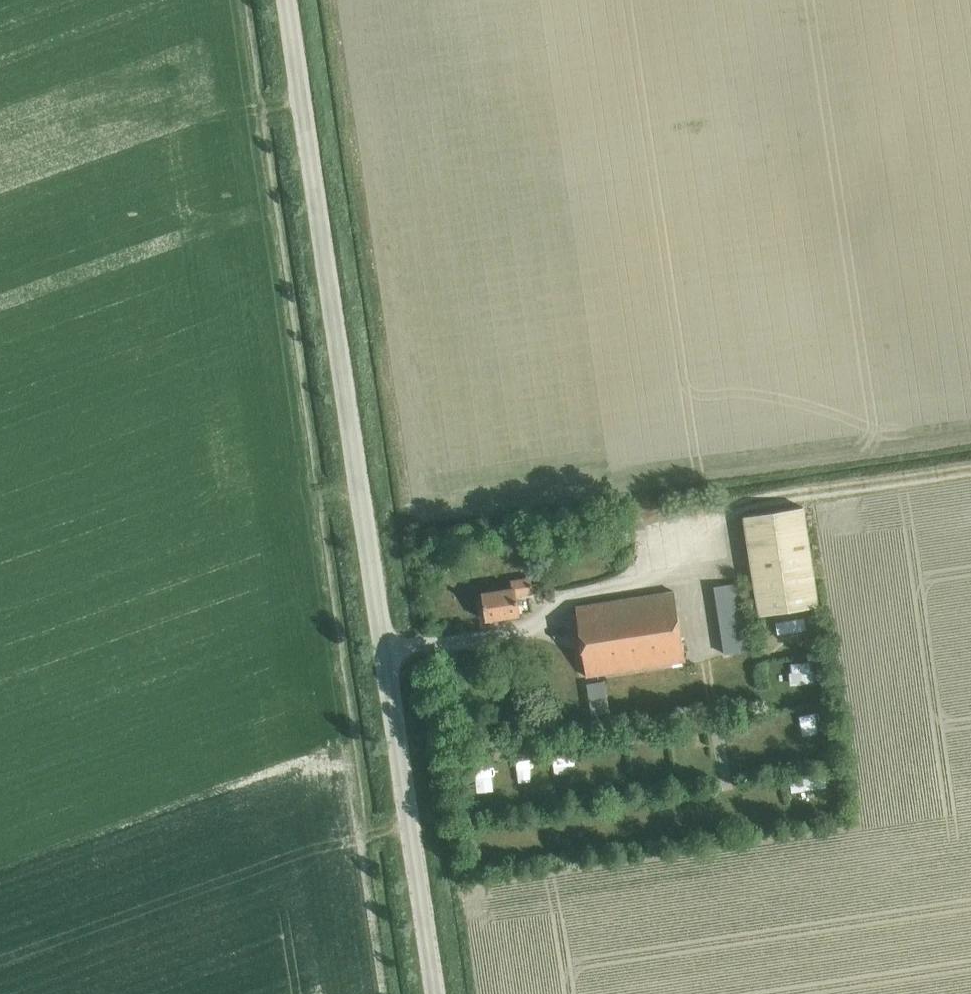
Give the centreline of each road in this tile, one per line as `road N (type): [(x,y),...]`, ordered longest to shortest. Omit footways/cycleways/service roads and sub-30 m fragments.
road 1 (unclassified): [(435,993),(284,0)]
road 2 (track): [(970,470),(724,509),(612,585),(492,634),(383,653)]

